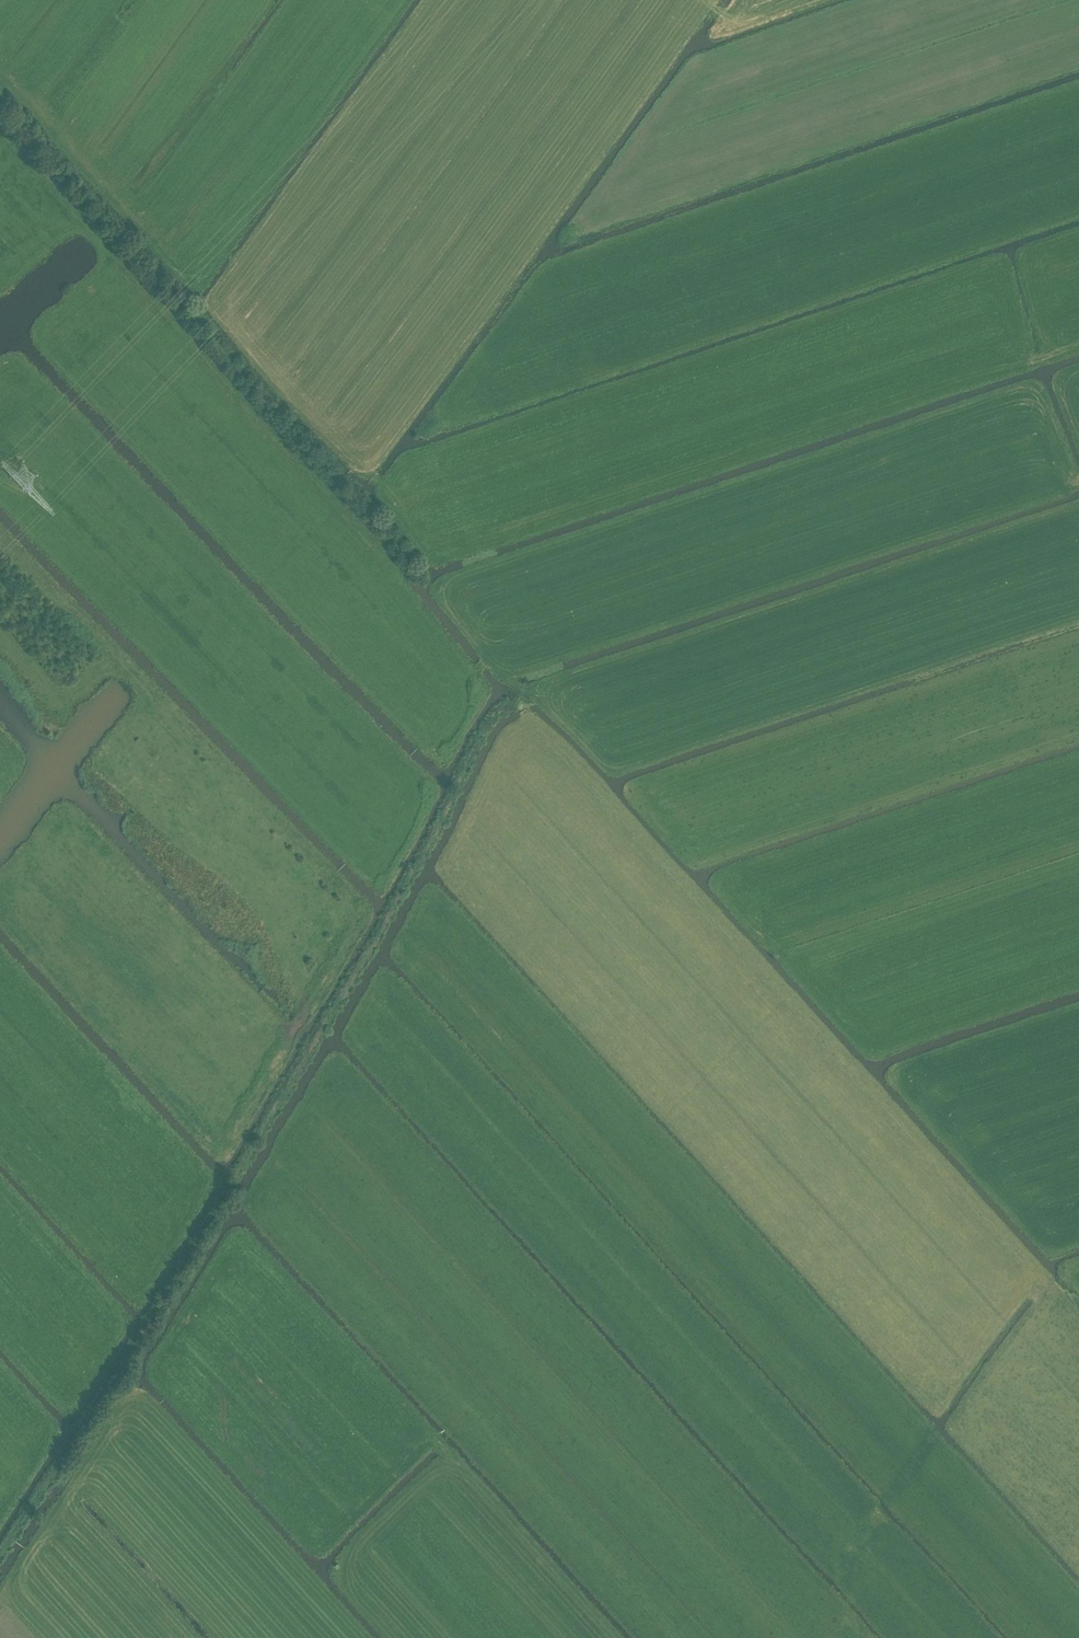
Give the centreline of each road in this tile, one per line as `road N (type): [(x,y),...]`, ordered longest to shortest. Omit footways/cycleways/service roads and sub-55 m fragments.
road 1 (track): [(1078,485),(510,678)]

